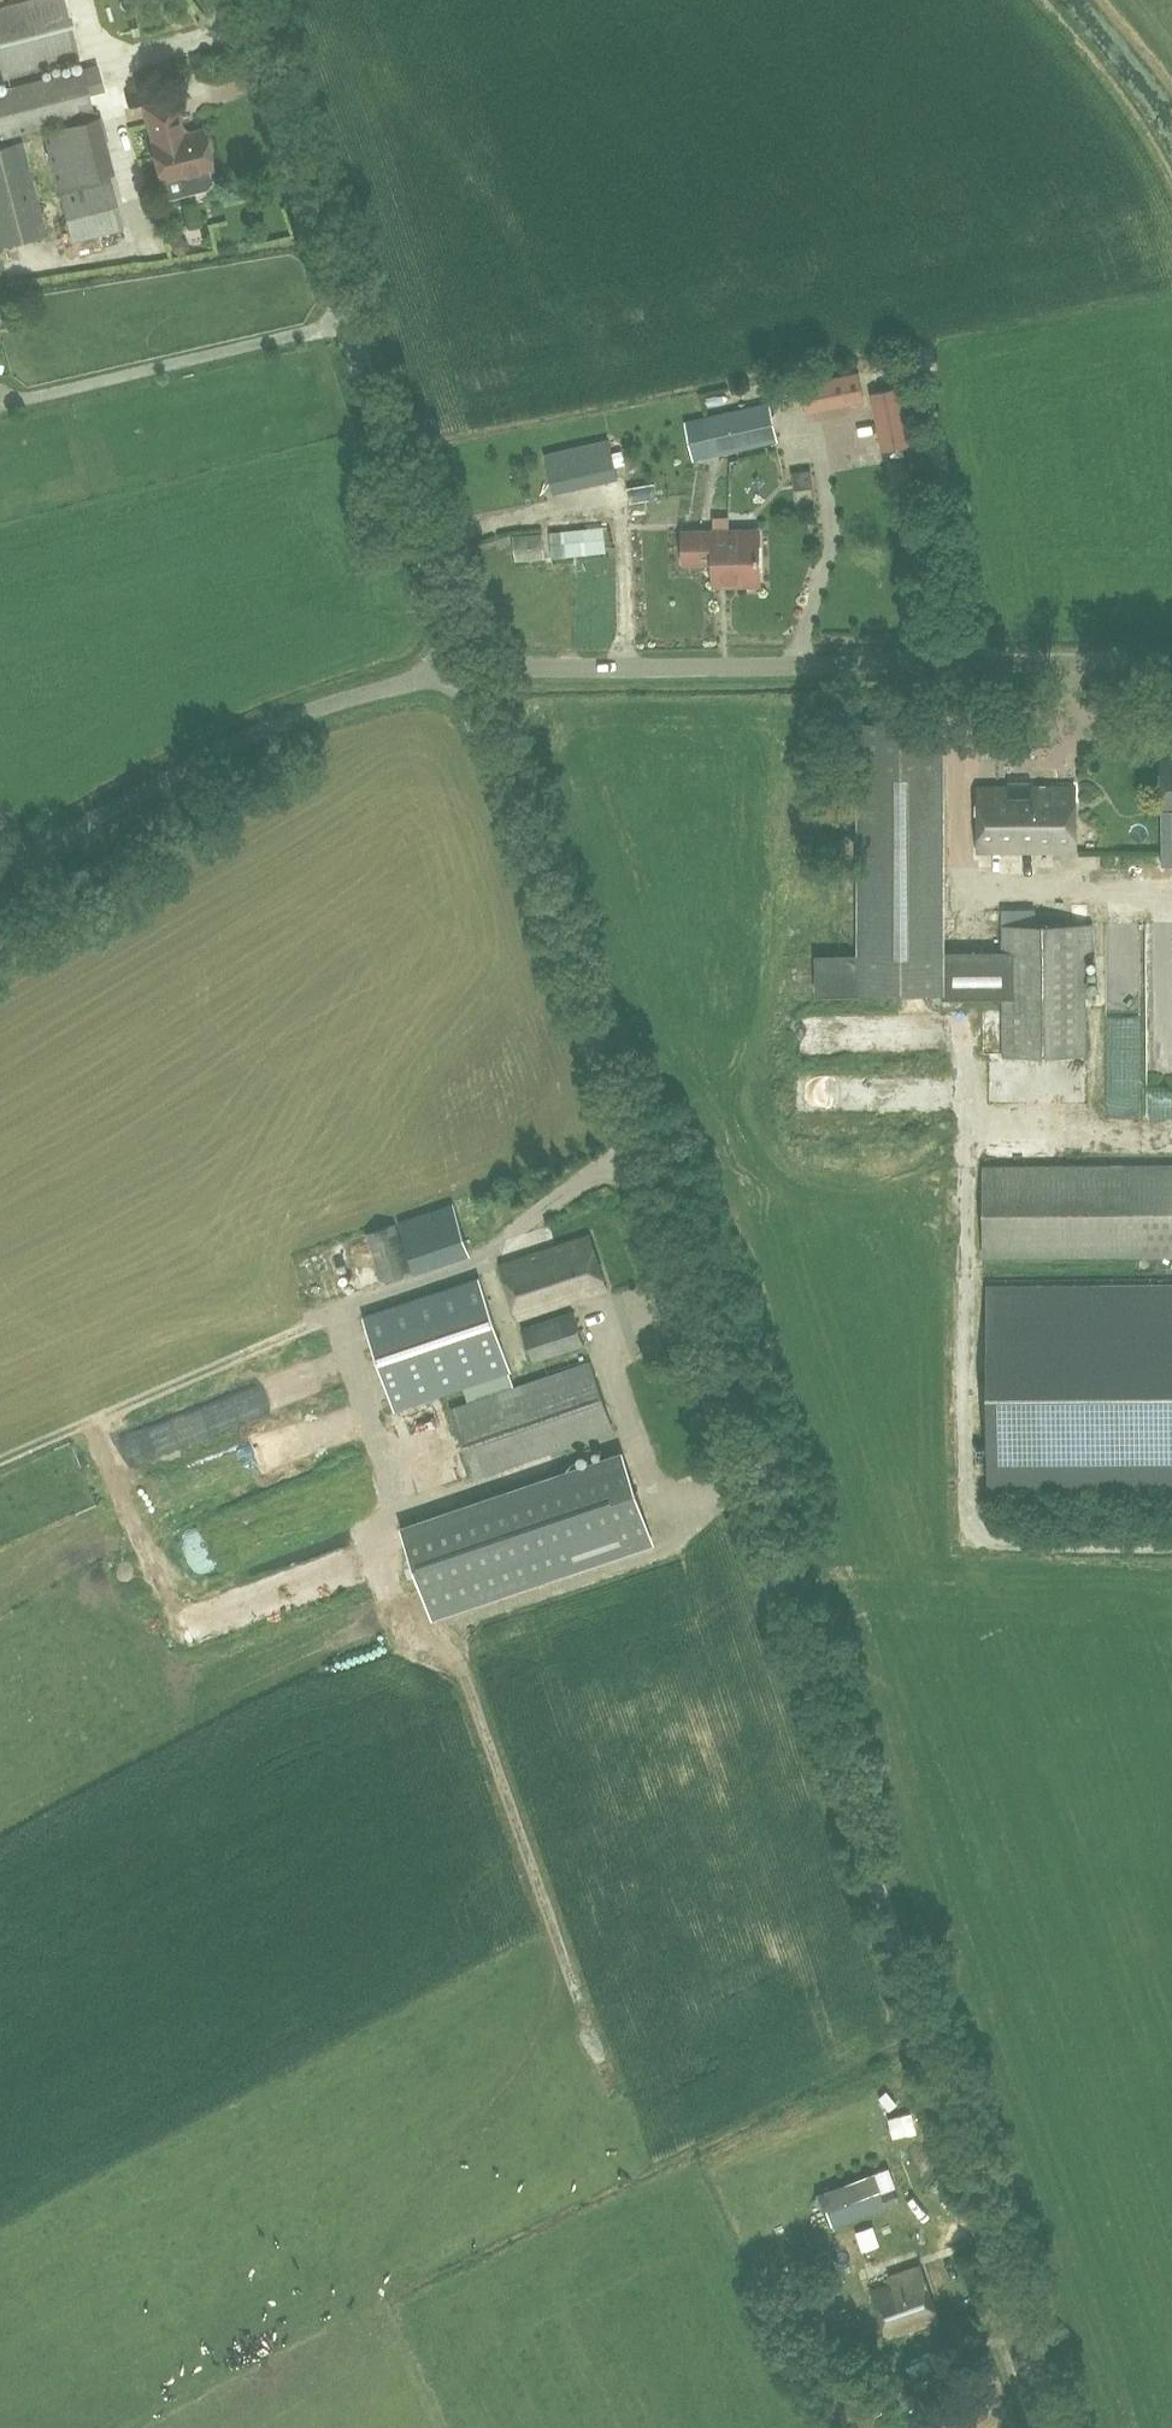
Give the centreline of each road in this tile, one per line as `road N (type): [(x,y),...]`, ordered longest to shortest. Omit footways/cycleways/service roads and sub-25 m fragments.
road 1 (unclassified): [(1063,2427),(467,670)]
road 2 (unclassified): [(467,670),(229,0)]
road 3 (unclassified): [(467,670),(1171,666)]
road 4 (unclassified): [(0,878),(269,726),(467,670)]

